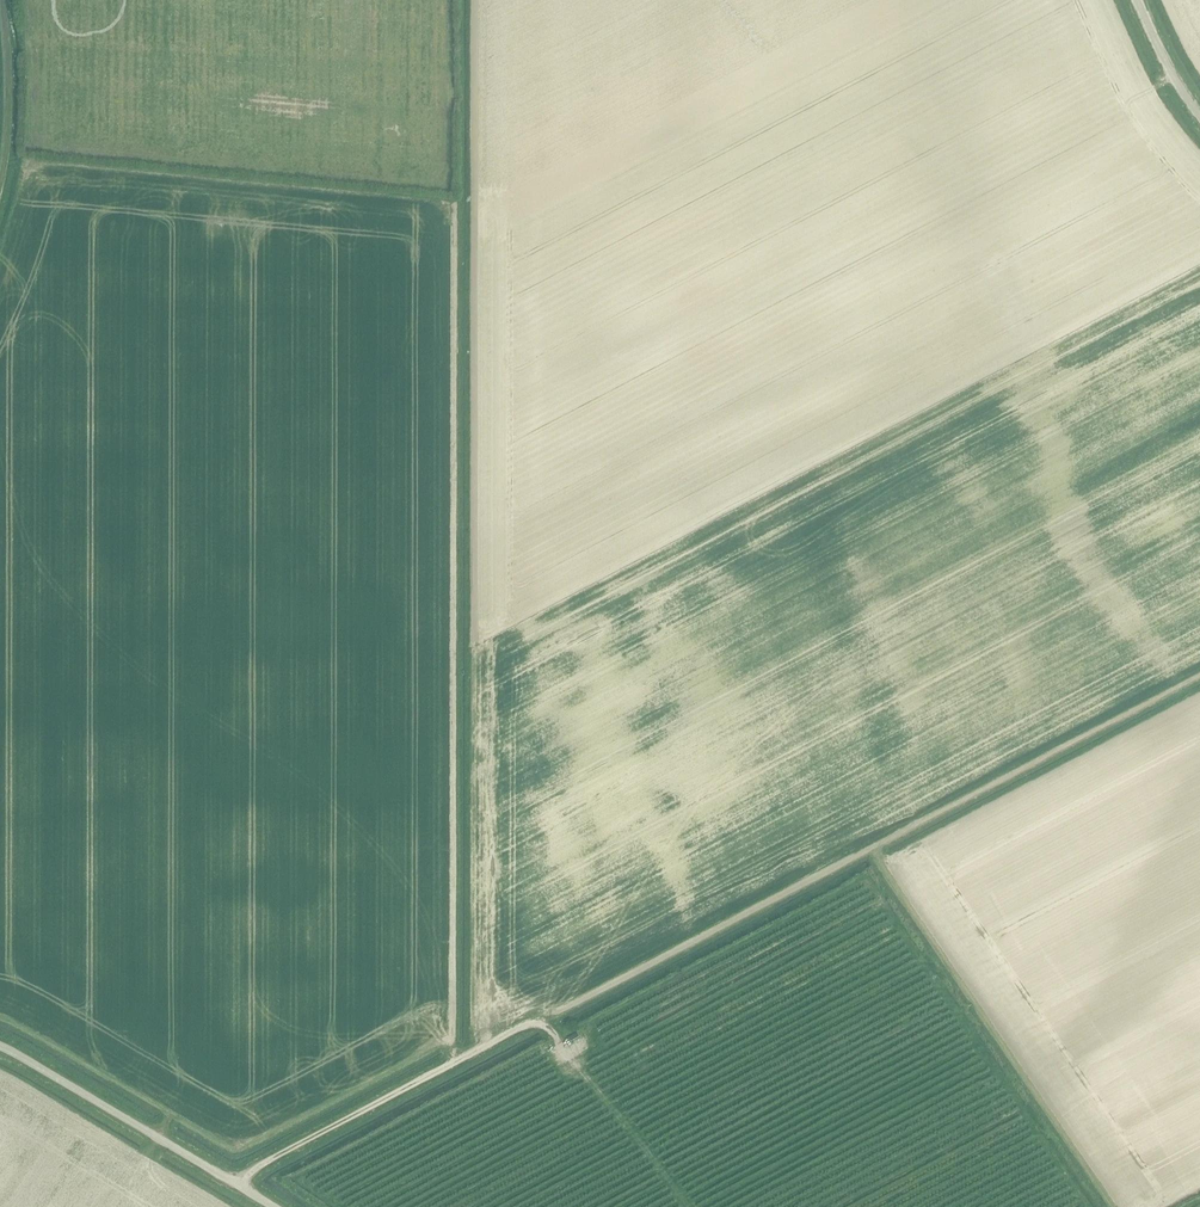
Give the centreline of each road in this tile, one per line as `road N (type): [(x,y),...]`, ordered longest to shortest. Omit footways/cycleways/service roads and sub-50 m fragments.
road 1 (unclassified): [(276,1206),(0,1047)]
road 2 (track): [(0,203),(12,136),(8,0)]
road 3 (unclassified): [(1199,113),(1139,0)]

